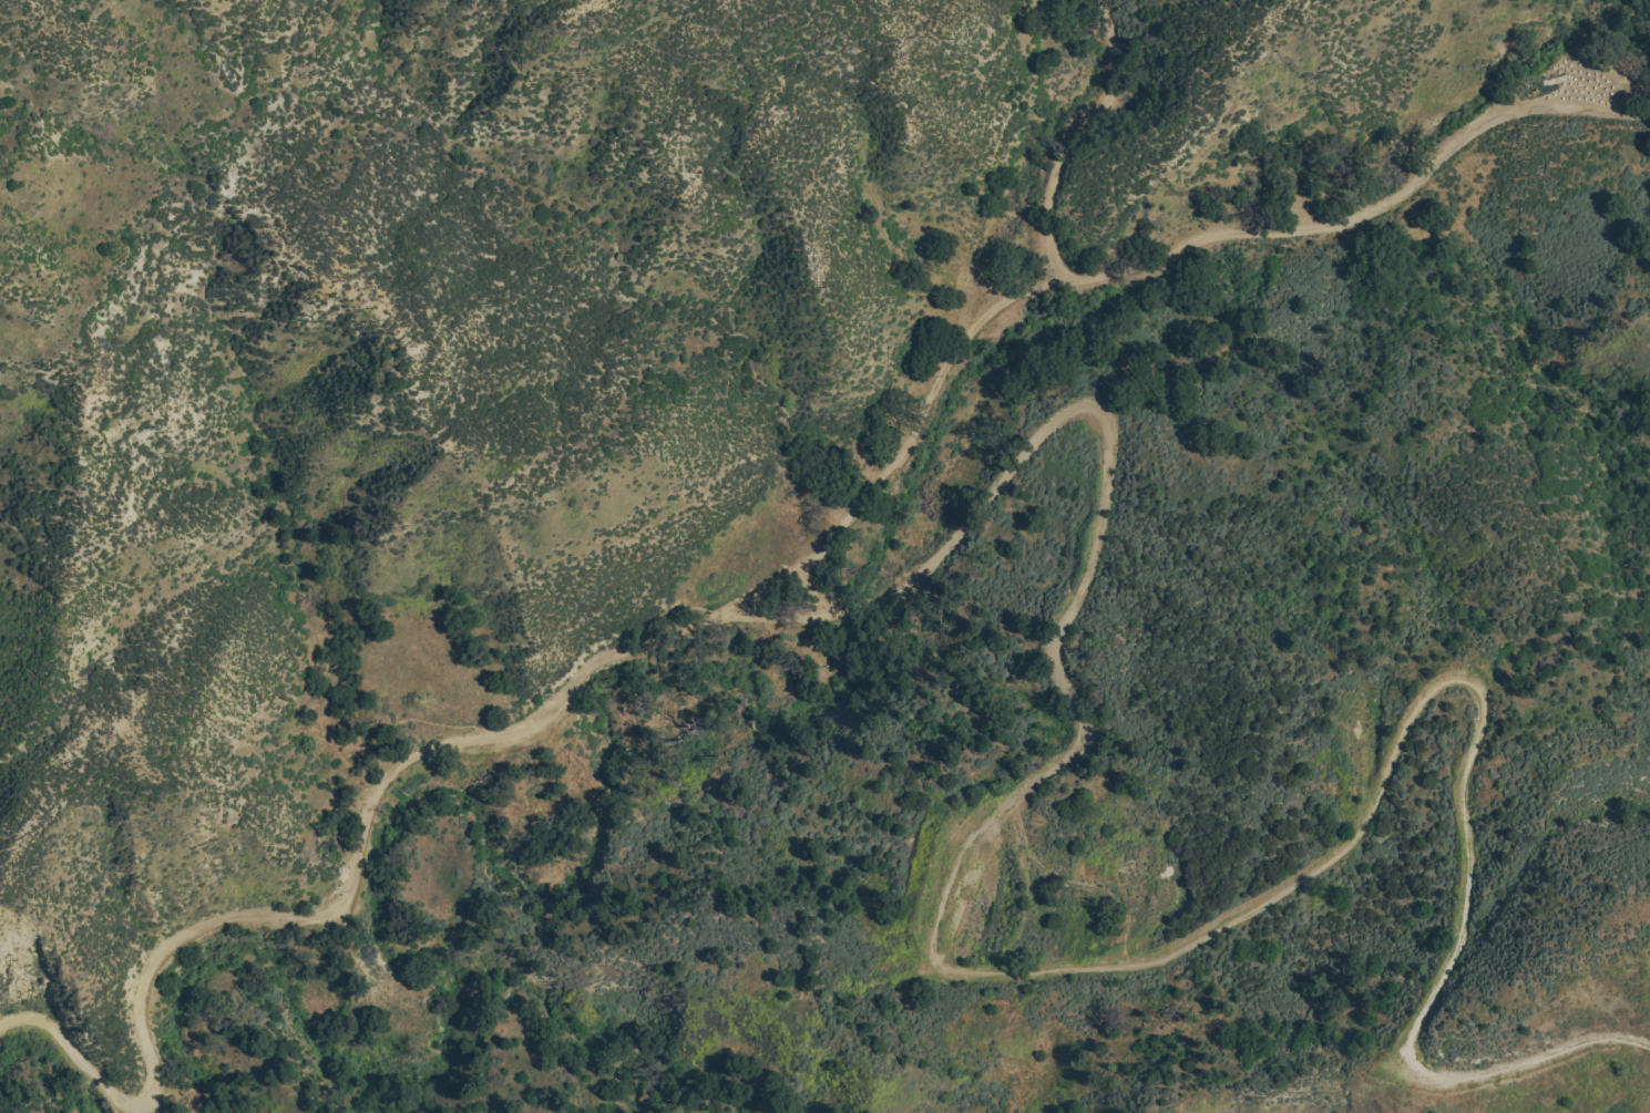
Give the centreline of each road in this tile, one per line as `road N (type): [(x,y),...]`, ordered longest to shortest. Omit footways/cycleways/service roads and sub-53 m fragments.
road 1 (track): [(0,1022),(10,1016),(49,1026),(122,1090),(136,1093),(150,1078),(136,985),(152,951),(197,916),(287,908),(321,914),(347,888),(362,807),(380,767),(434,734),(513,728),(563,697),(593,656),(726,604),(744,614),(803,615),(884,594),(940,557),(1037,430),(1066,404),(1089,399),(1107,412),(1111,430),(1107,481),(1092,577),(1063,617),(1056,647),(1086,730),(1011,802),(945,883),(930,939),(934,957),(951,973),(1155,962),(1271,899),(1349,847),(1431,677),(1457,671),(1479,686),(1484,718),(1463,810),(1473,862),(1462,940),(1411,1044),(1418,1066),(1442,1078),(1497,1072),(1603,1038),(1649,1046)]
road 2 (track): [(1649,115),(1555,106),(1486,120),(1383,207),(1306,226),(1210,234),(1169,256),(1003,300),(939,374)]
road 3 (track): [(939,374),(838,534),(803,568),(726,604)]
road 4 (track): [(1055,282),(1047,240),(1056,168),(1117,76),(1103,0)]

